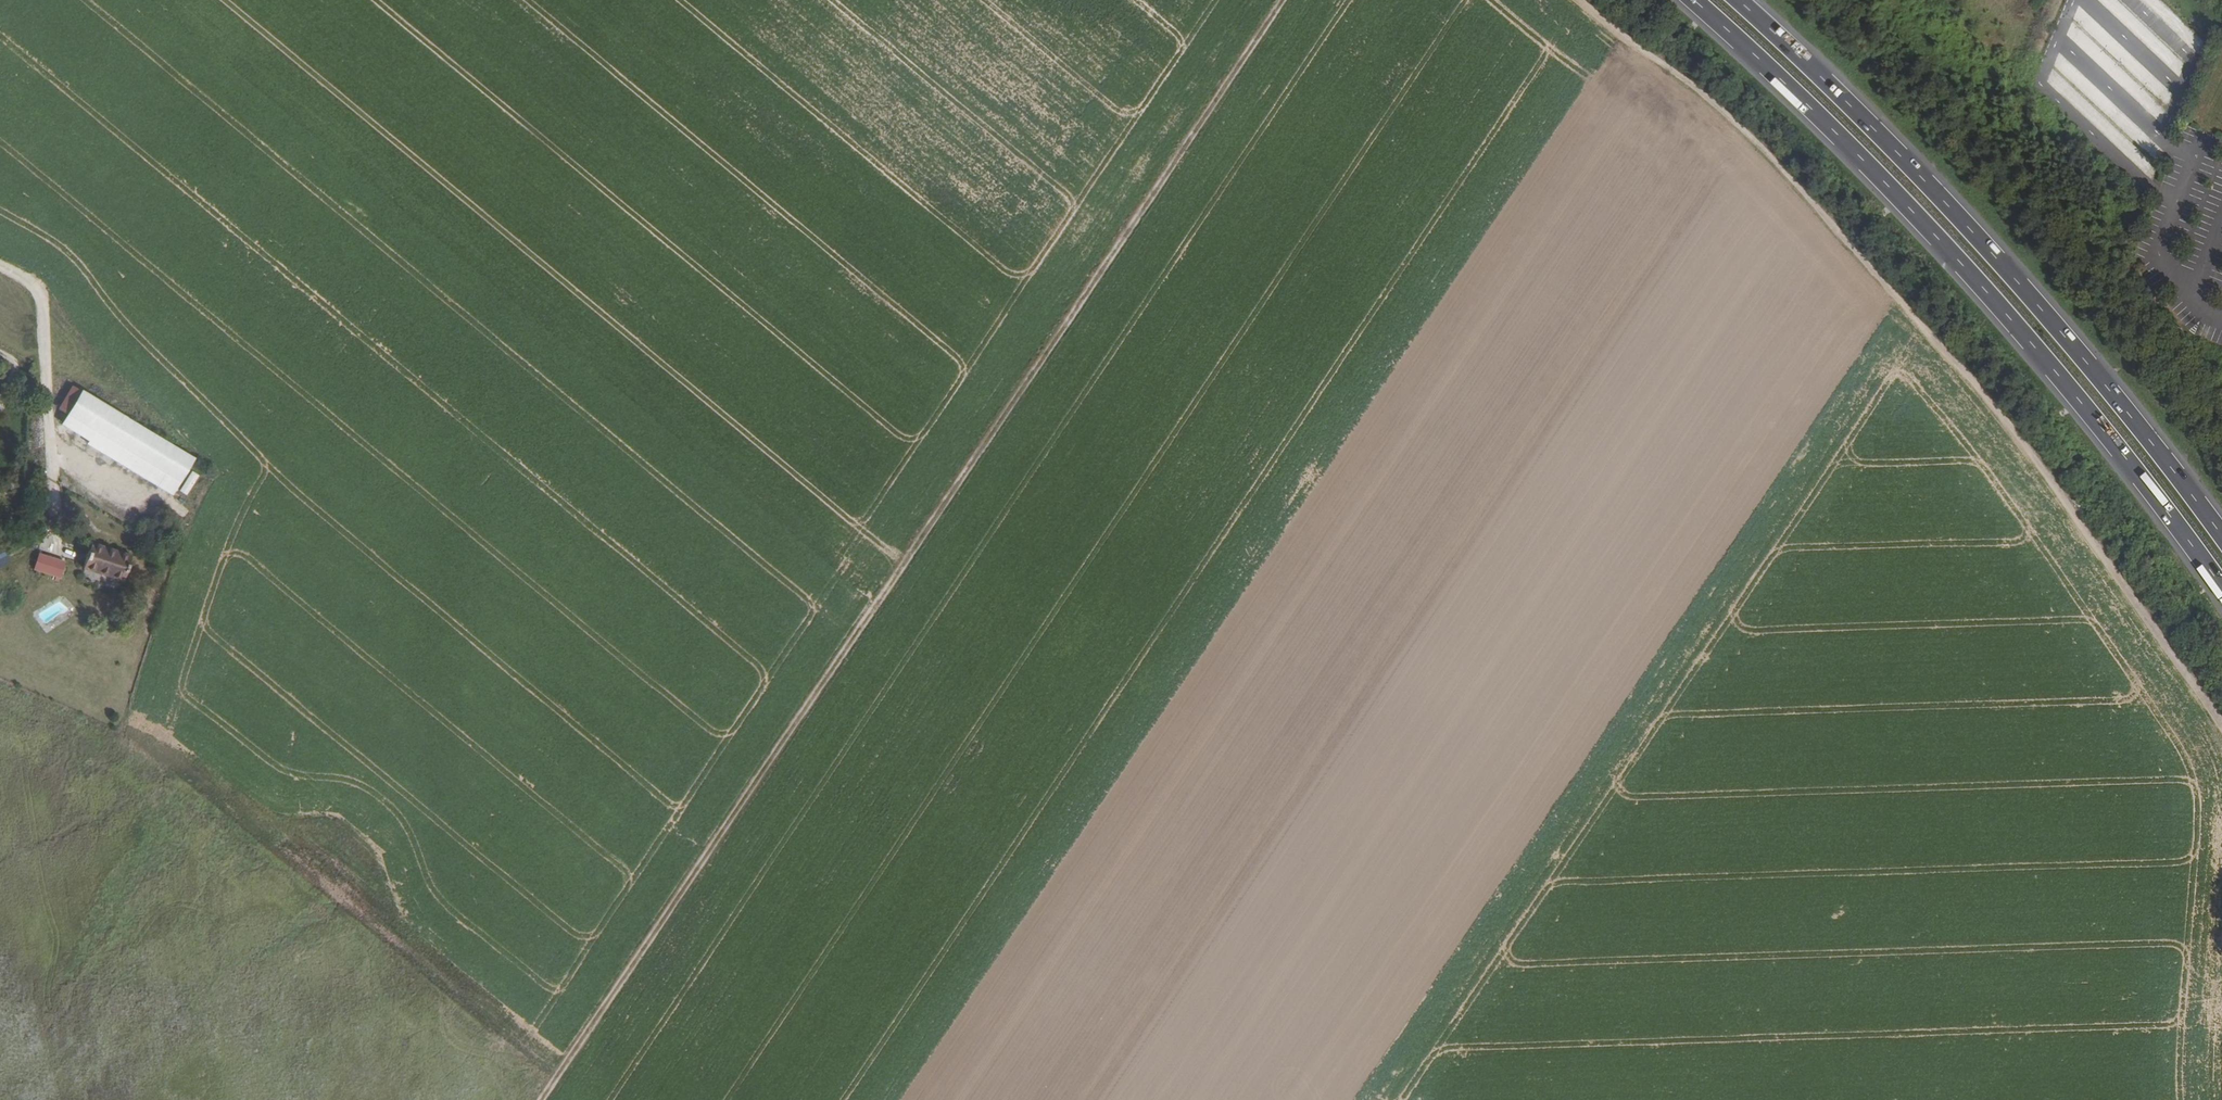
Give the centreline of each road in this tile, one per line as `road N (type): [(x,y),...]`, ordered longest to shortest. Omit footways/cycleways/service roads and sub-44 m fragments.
road 1 (track): [(541,1099),(1281,0)]
road 2 (track): [(1579,0),(1729,116),(1804,193),(2022,441),(2221,724)]
road 3 (trunk): [(1694,0),(1932,232),(2080,402),(2221,587)]
road 4 (trunk): [(2221,538),(2101,380),(1953,211),(1738,0)]

